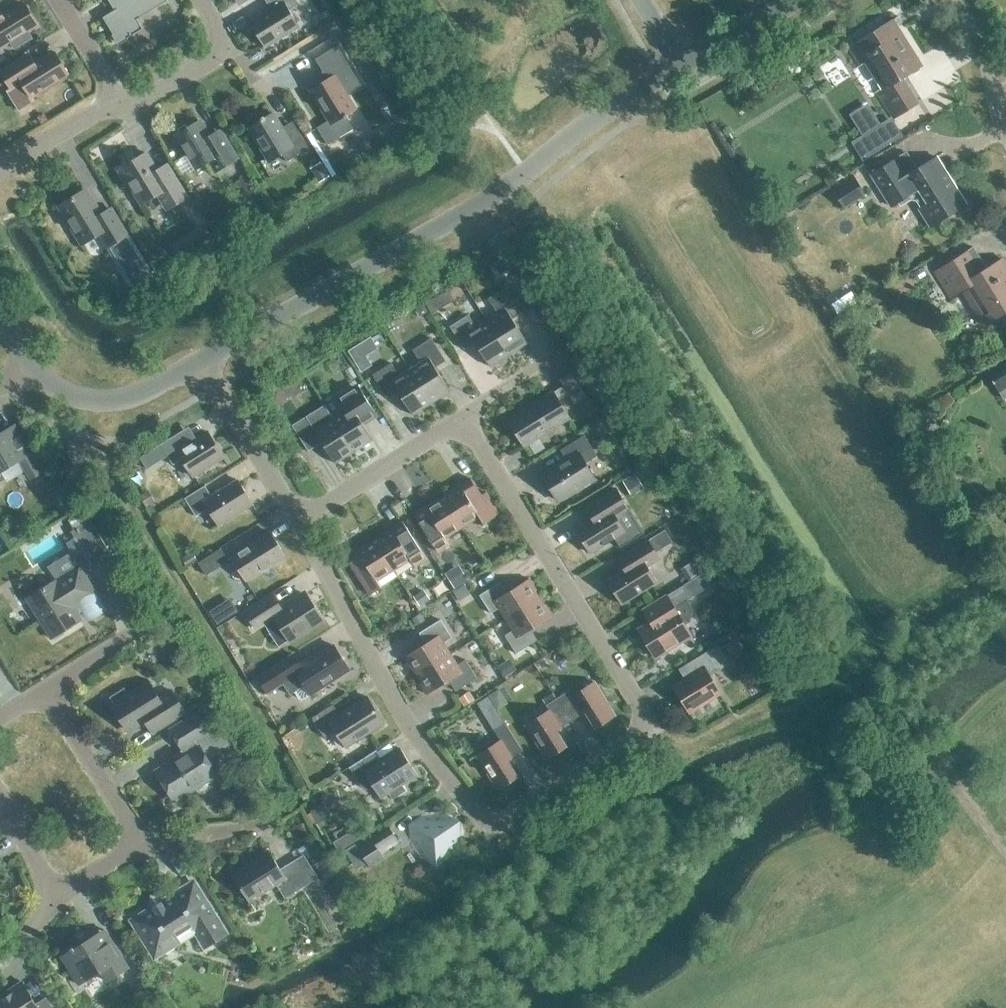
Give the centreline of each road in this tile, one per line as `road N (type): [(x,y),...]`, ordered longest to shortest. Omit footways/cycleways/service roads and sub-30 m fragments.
road 1 (residential): [(462,418),(653,725),(490,827),(402,714),(298,519)]
road 2 (unclassified): [(202,360),(510,186),(603,111),(681,64)]
road 3 (residential): [(298,519),(462,418)]
road 4 (unclassified): [(143,847),(46,688)]
road 5 (residential): [(298,519),(202,360)]
road 6 (unclassified): [(1005,135),(980,46),(952,0)]
road 7 (residential): [(0,172),(115,103)]
road 8 (unclassified): [(681,64),(795,0)]
road 9 (residential): [(115,103),(144,102),(218,58),(223,44)]
road 10 (unclassified): [(150,389),(104,400),(80,397),(32,364)]

